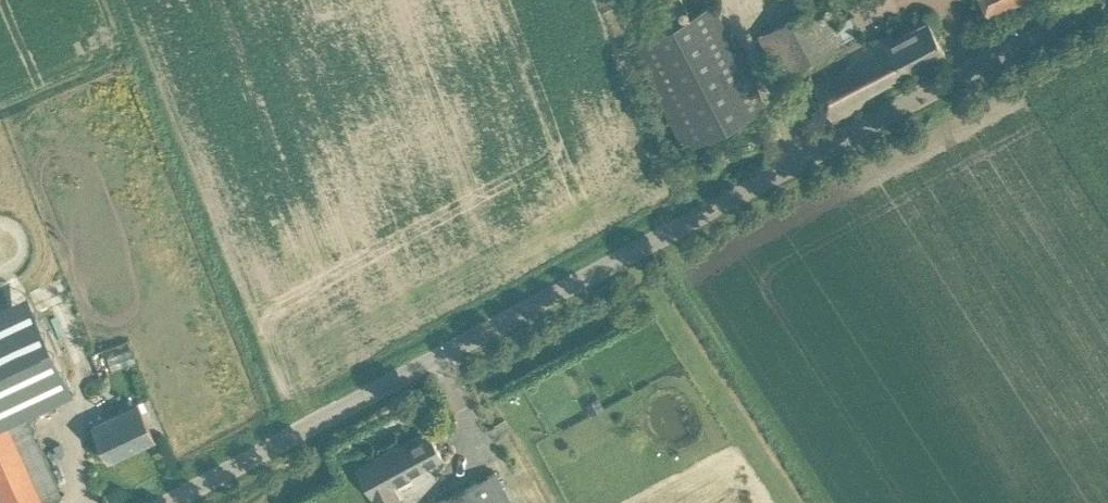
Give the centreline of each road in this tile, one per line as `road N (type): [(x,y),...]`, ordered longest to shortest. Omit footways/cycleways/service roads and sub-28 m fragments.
road 1 (unclassified): [(176,502),(1107,3)]

